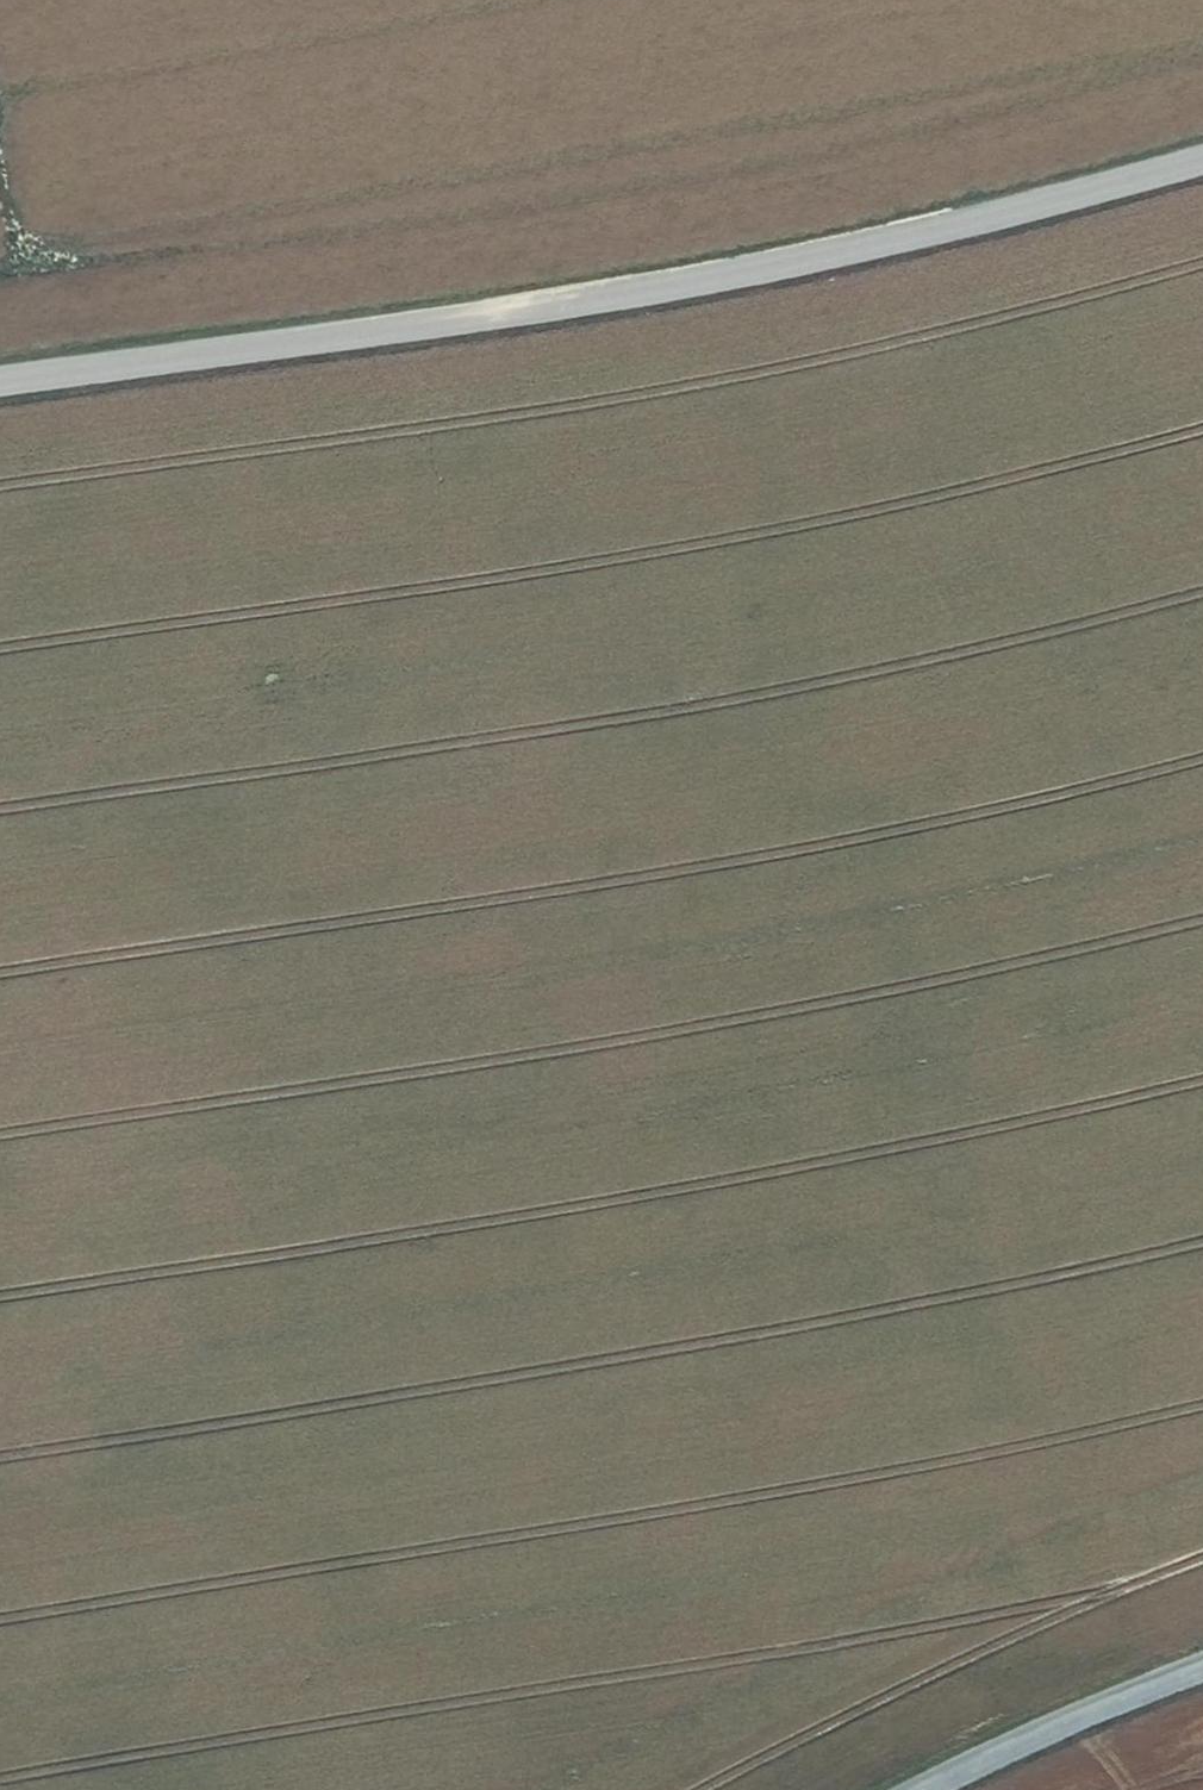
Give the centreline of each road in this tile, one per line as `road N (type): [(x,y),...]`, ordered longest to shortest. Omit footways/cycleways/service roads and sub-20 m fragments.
road 1 (unclassified): [(1202,157),(712,279),(0,384)]
road 2 (tertiary): [(948,1789),(1130,1699),(1202,1673)]

